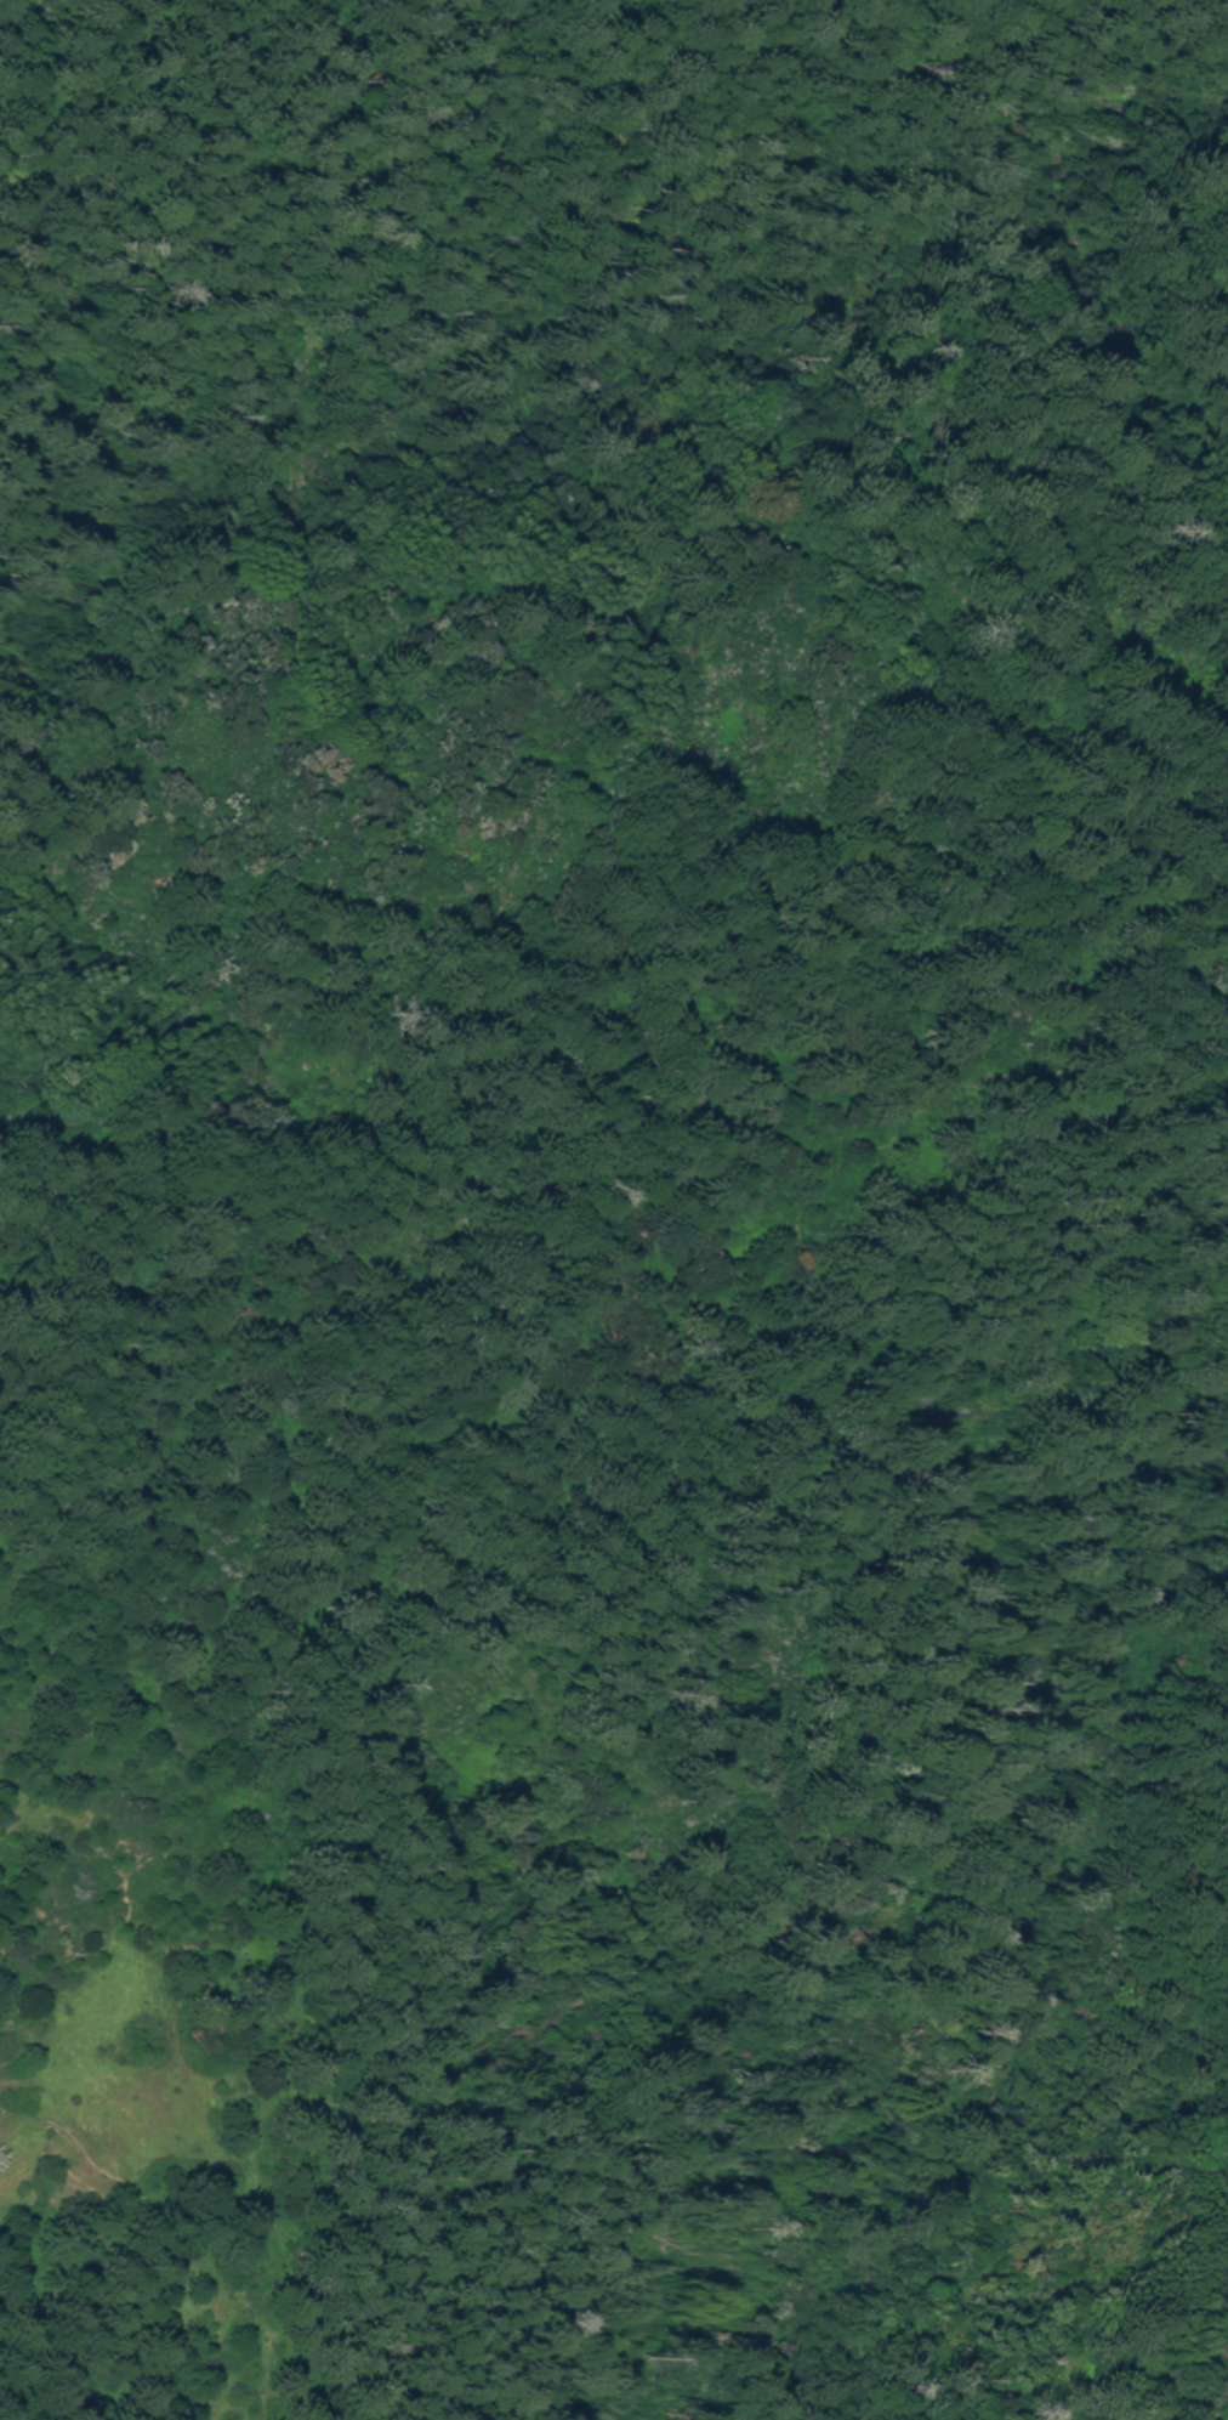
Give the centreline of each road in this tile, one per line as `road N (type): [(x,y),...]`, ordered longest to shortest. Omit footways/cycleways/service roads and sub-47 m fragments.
road 1 (track): [(1227,843),(1088,962),(1065,1045),(983,1082),(842,1168),(773,1260),(596,1377),(371,1452),(214,1526),(194,1575),(206,1644),(199,1758),(171,1832),(171,1985),(210,2170),(221,2350),(199,2419)]

